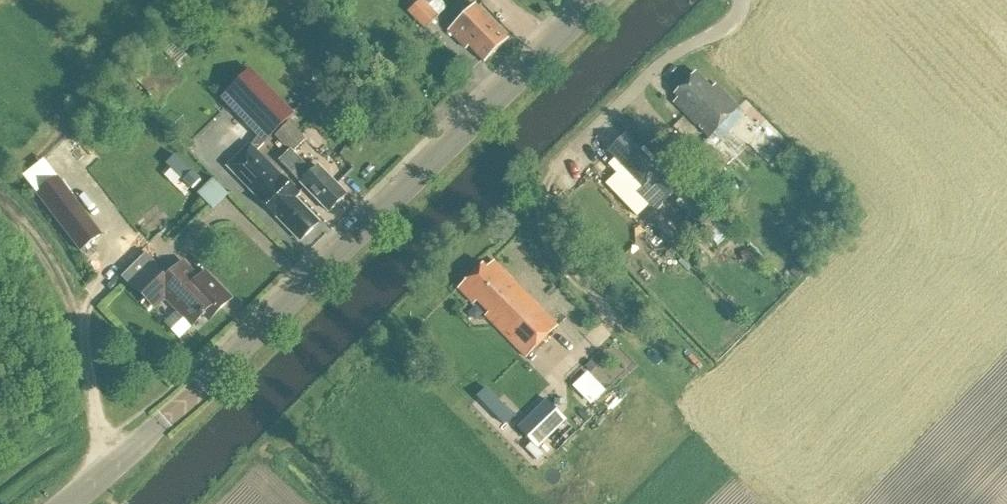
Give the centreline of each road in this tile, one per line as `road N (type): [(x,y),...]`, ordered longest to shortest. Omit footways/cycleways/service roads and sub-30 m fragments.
road 1 (tertiary): [(65,503),(592,0)]
road 2 (track): [(111,462),(61,289),(37,246),(0,212)]
road 3 (residential): [(739,0),(741,10),(717,35),(671,58),(589,135)]

